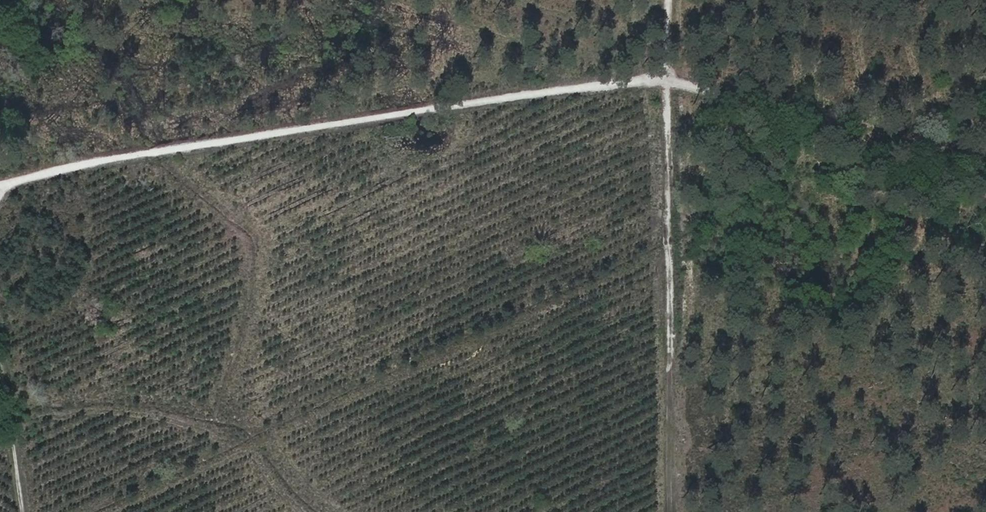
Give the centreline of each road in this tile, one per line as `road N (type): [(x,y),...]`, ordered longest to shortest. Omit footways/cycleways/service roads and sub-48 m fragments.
road 1 (track): [(667,0),(666,79),(110,159),(0,185)]
road 2 (track): [(666,79),(665,511)]
road 3 (track): [(666,79),(985,170)]
road 4 (track): [(0,340),(24,511)]

